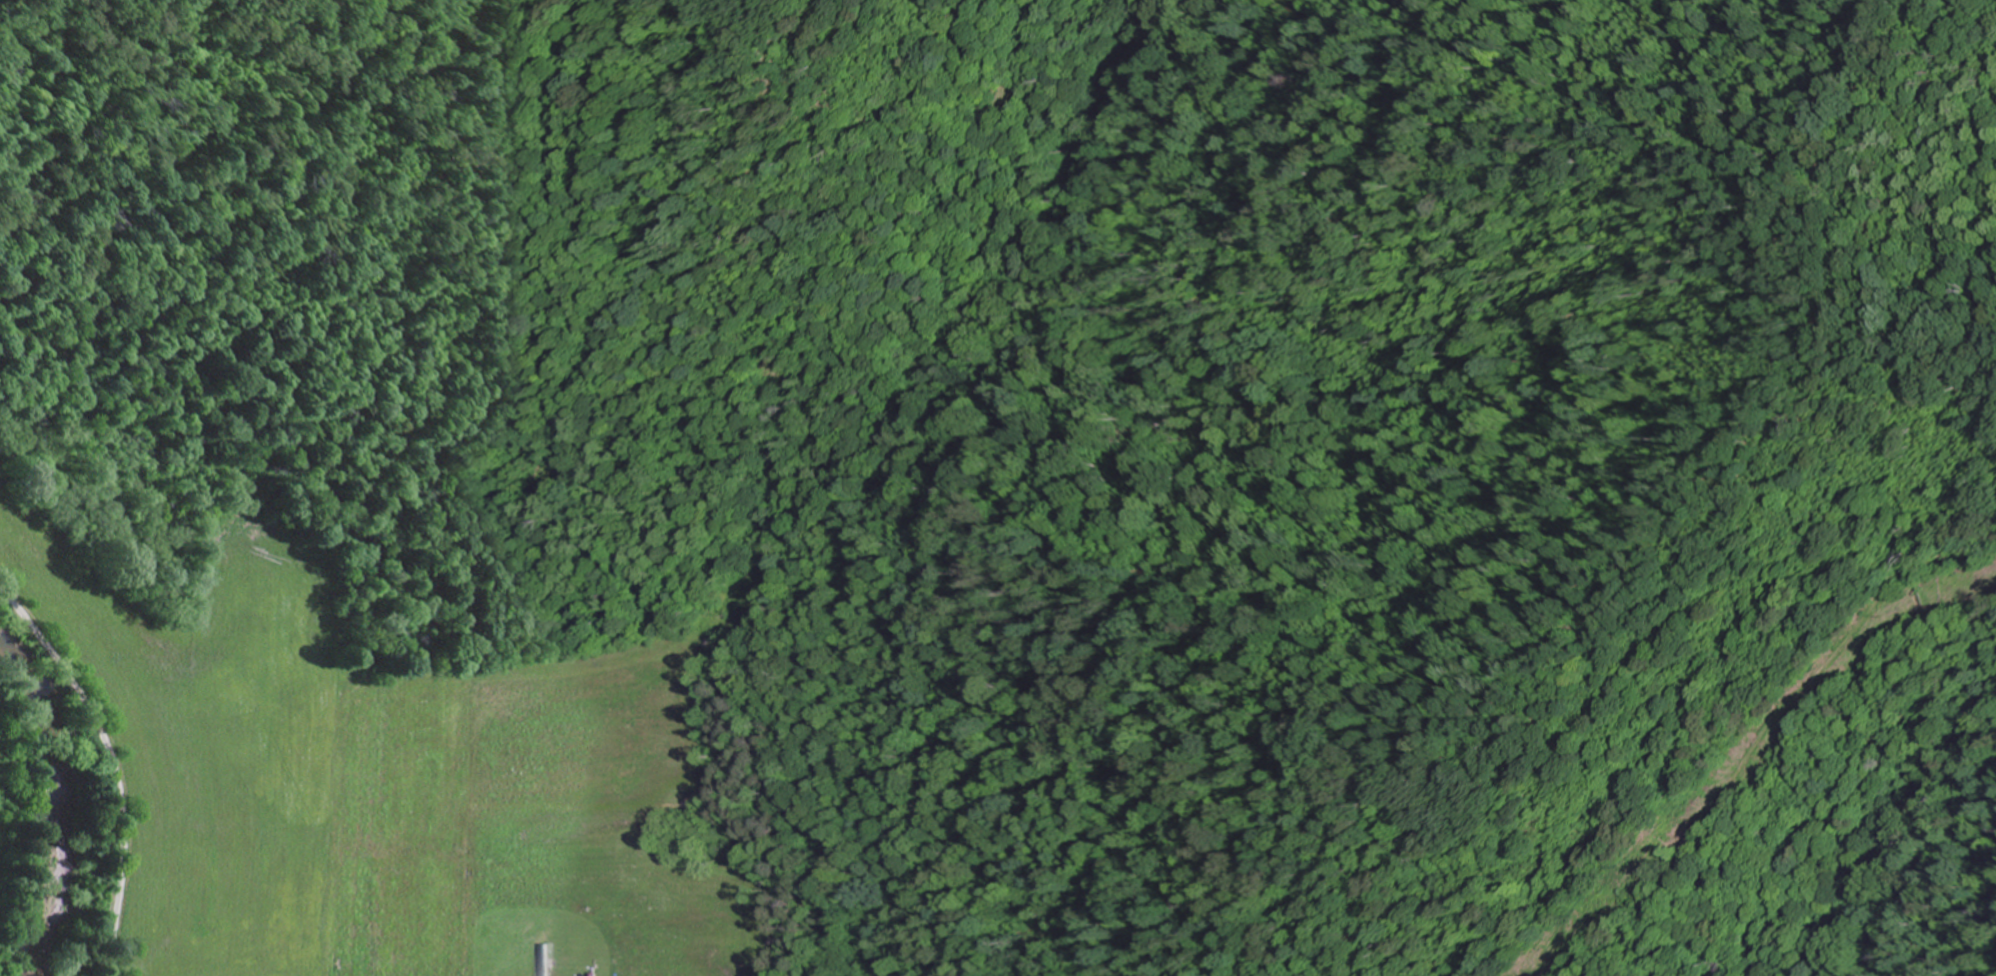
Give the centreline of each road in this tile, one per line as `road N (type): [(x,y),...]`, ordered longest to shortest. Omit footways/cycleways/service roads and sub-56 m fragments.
road 1 (residential): [(107,975),(120,833),(111,767),(76,691),(0,592)]

